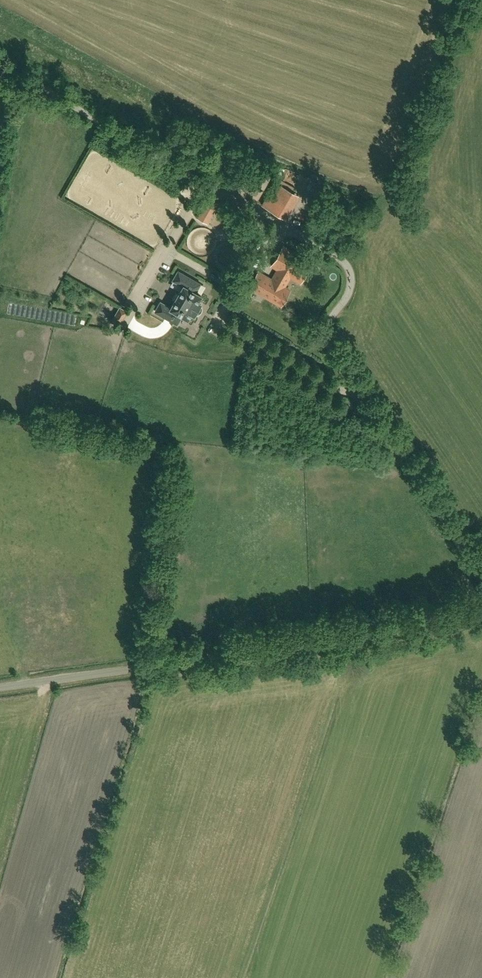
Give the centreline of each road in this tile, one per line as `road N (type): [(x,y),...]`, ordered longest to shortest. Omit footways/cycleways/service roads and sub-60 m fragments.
road 1 (unclassified): [(481,581),(329,344),(327,328),(351,292),(349,267),(0,65)]
road 2 (unclassified): [(481,614),(0,687)]

